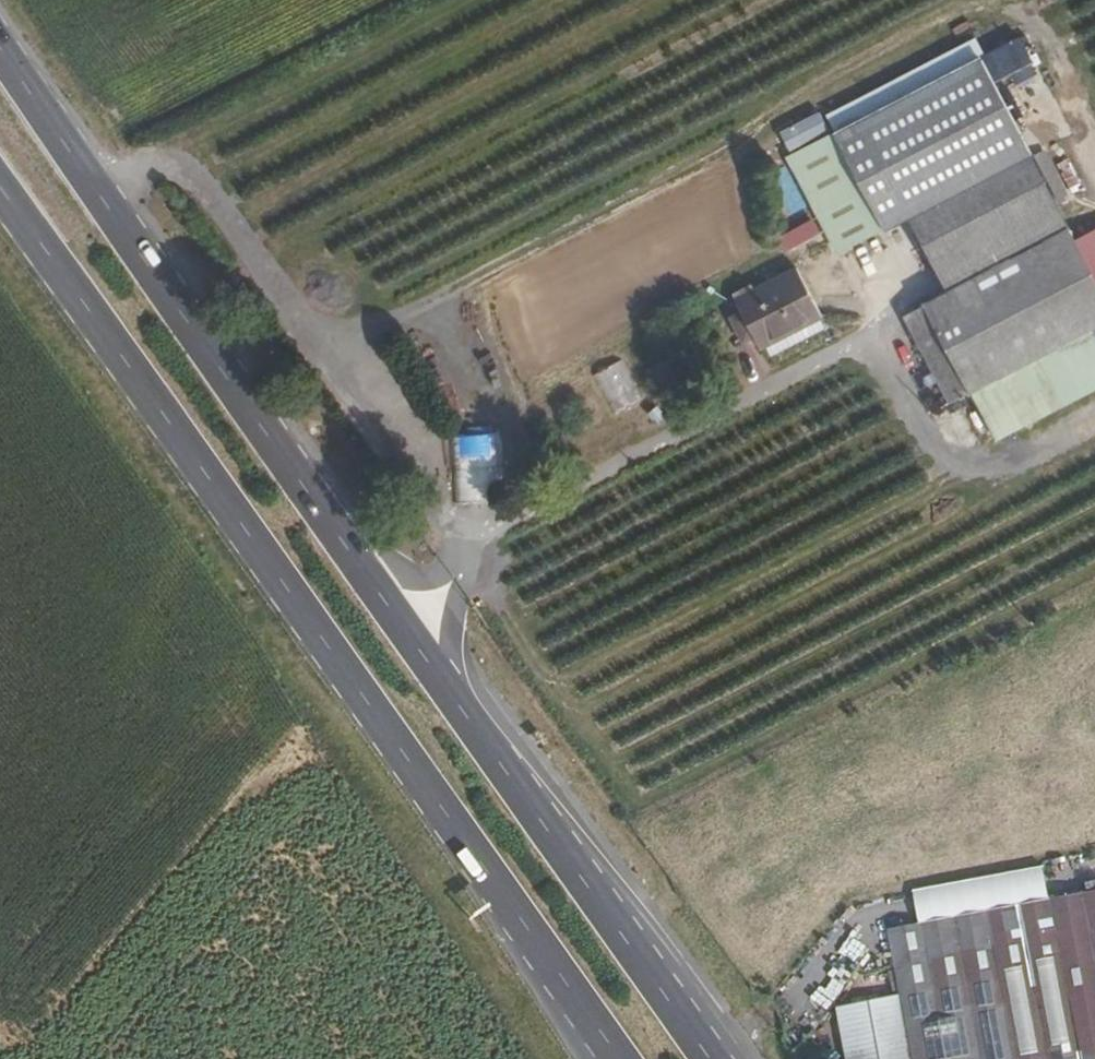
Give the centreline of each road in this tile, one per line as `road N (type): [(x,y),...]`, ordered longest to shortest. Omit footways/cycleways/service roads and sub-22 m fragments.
road 1 (primary): [(709,1058),(442,692),(0,51)]
road 2 (primary): [(0,187),(621,1058)]

